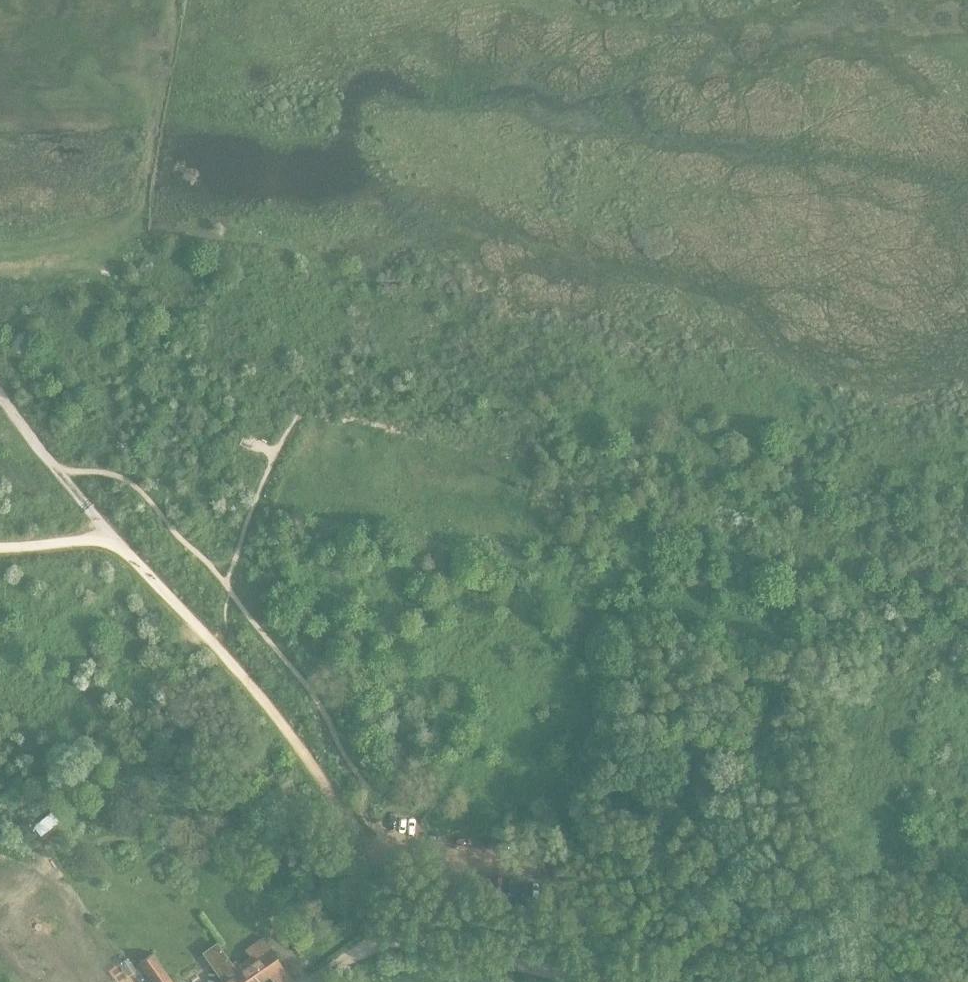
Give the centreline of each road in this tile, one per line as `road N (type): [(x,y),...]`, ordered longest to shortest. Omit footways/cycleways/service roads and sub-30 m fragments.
road 1 (track): [(0,250),(47,247),(122,226),(137,208),(177,0)]
road 2 (unclassified): [(579,981),(416,936),(386,938)]

